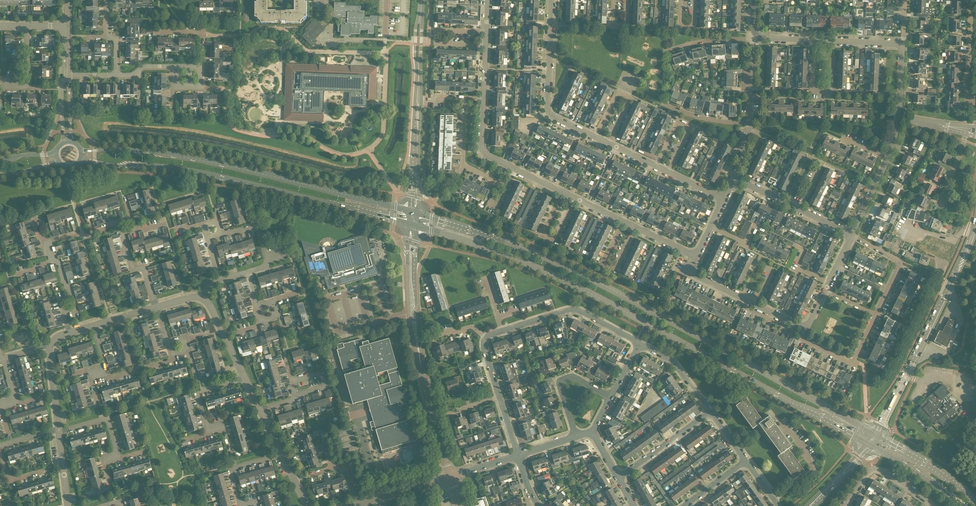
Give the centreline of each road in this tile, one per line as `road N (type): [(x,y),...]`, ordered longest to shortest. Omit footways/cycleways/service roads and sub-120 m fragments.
road 1 (primary): [(875,434),(578,273),(417,214)]
road 2 (primary): [(417,225),(567,282),(868,443)]
road 3 (primary): [(409,212),(184,157),(81,151)]
road 4 (primary): [(80,160),(190,171),(408,222)]
road 5 (primary): [(875,434),(975,220)]
road 6 (residential): [(595,137),(561,120),(548,103),(552,0)]
road 7 (residential): [(640,343),(577,310),(501,331)]
road 8 (residential): [(408,222),(409,314),(421,367)]
road 9 (residential): [(421,367),(417,225)]
road 10 (residential): [(877,315),(853,364),(801,340),(806,329)]
road 11 (tertiary): [(417,214),(418,92)]
road 12 (primary): [(975,502),(875,434)]
road 13 (tertiary): [(418,92),(409,212)]

